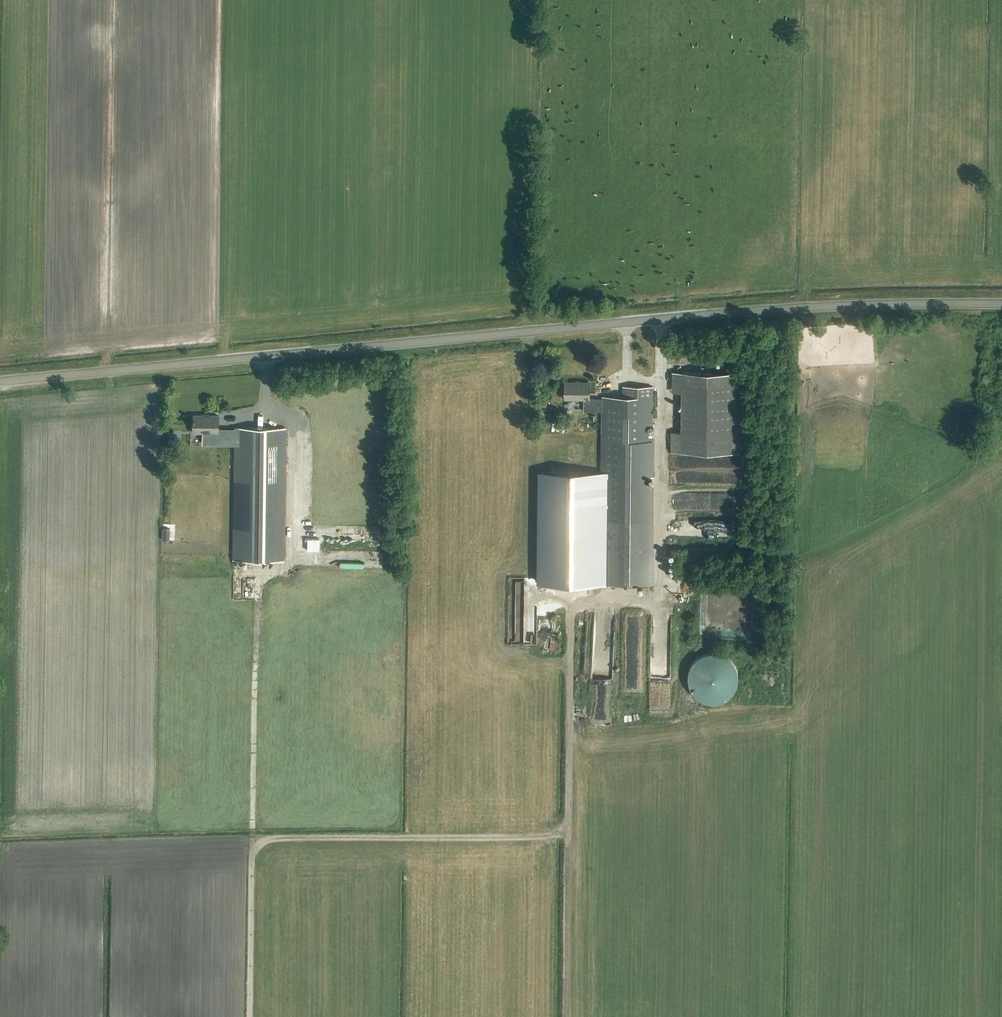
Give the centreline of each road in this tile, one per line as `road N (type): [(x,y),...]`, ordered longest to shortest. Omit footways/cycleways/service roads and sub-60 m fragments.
road 1 (unclassified): [(1001,303),(798,305),(0,382)]

